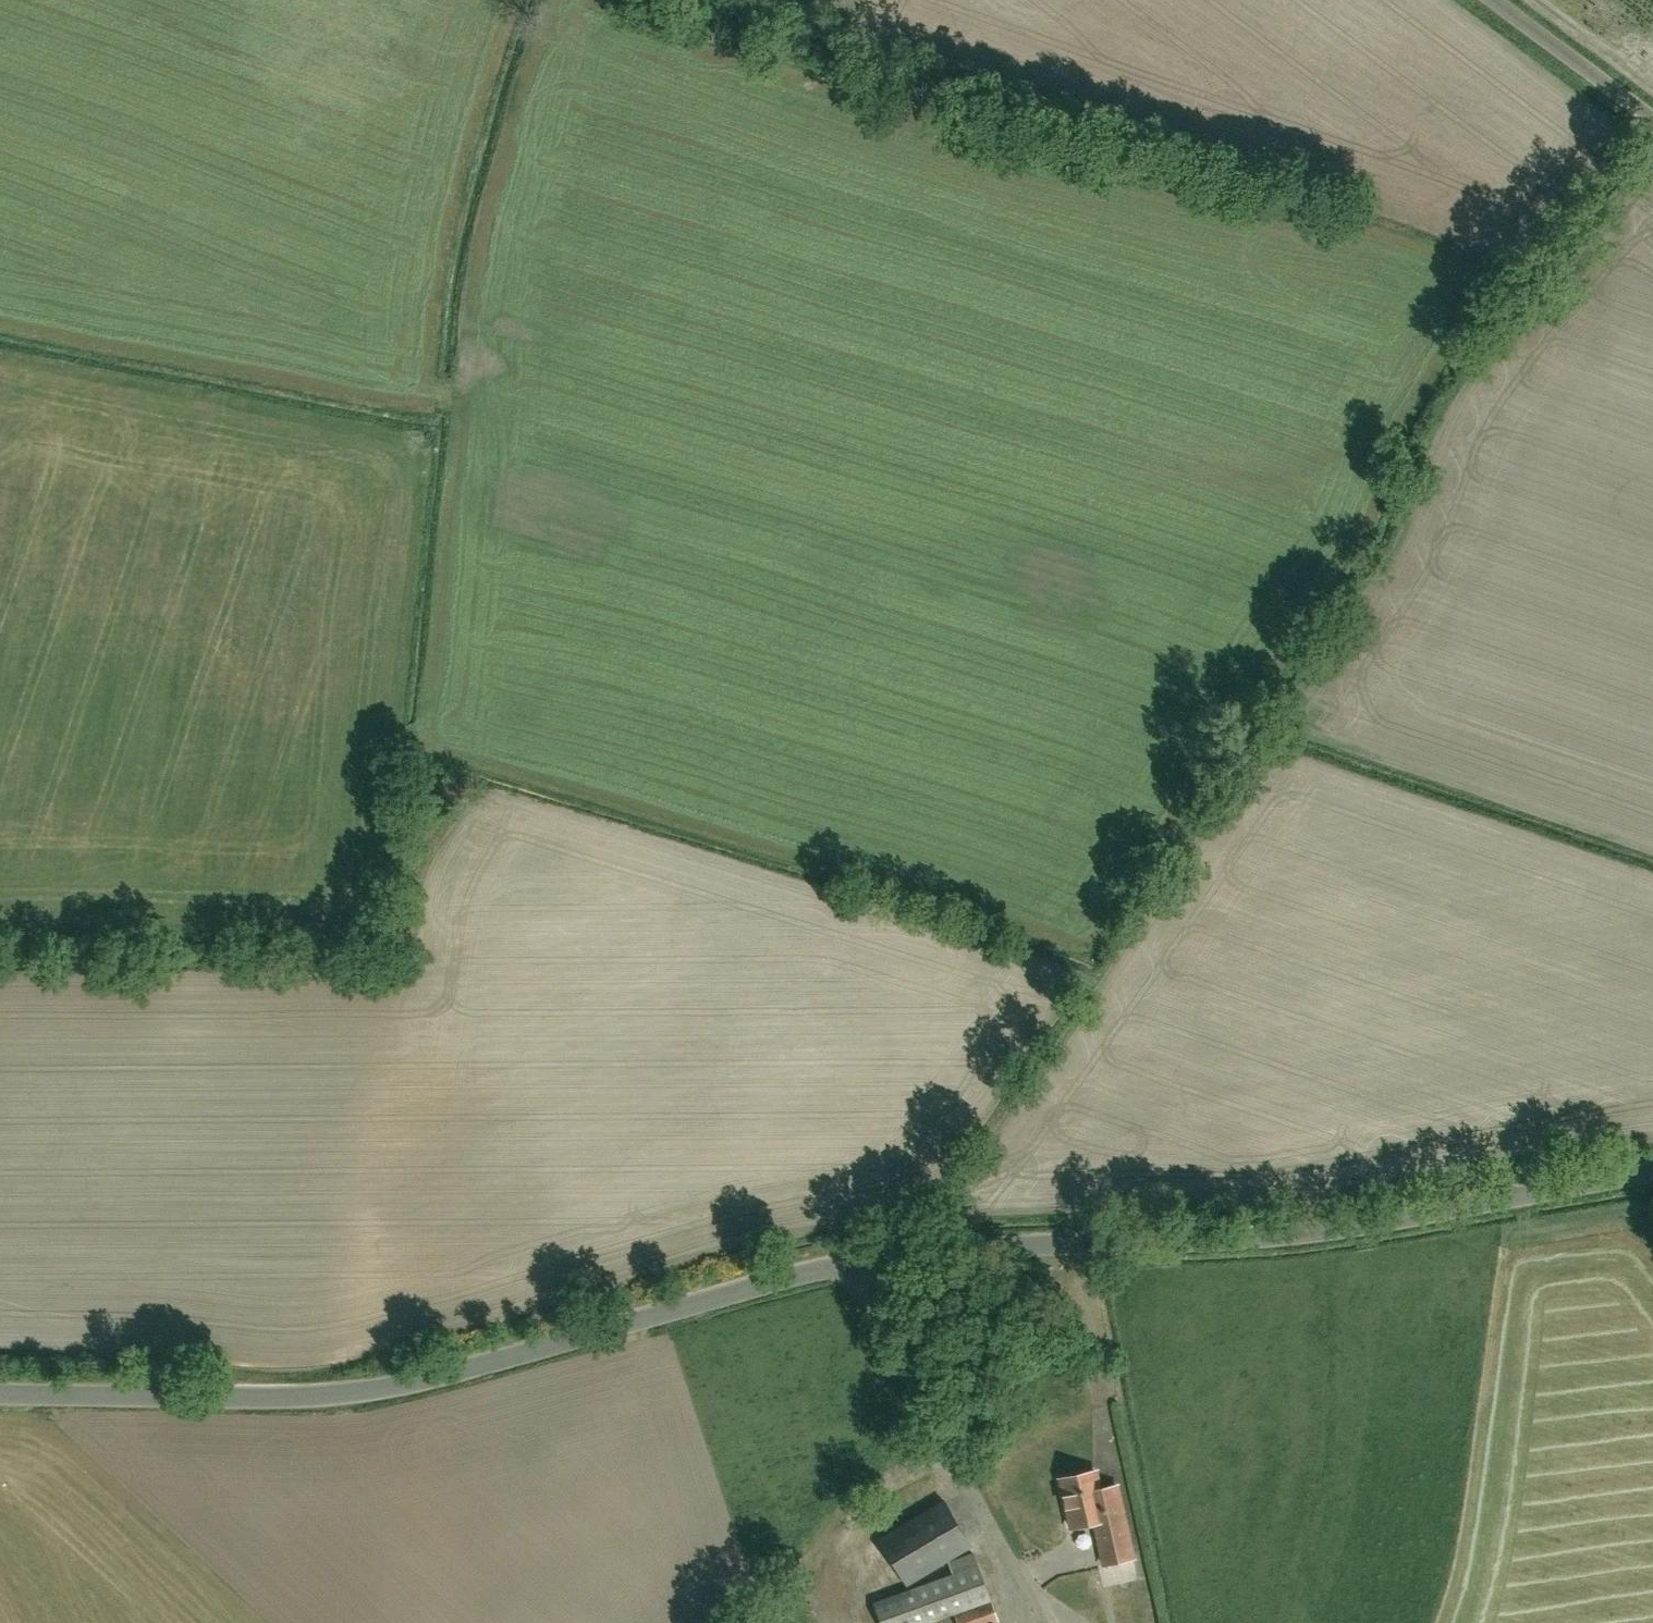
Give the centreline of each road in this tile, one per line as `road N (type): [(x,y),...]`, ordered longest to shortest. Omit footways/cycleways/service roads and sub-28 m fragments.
road 1 (tertiary): [(0,1396),(317,1399),(390,1390),(758,1285),(864,1265),(1237,1246),(1652,1177)]
road 2 (unclassified): [(1652,123),(1485,0)]

